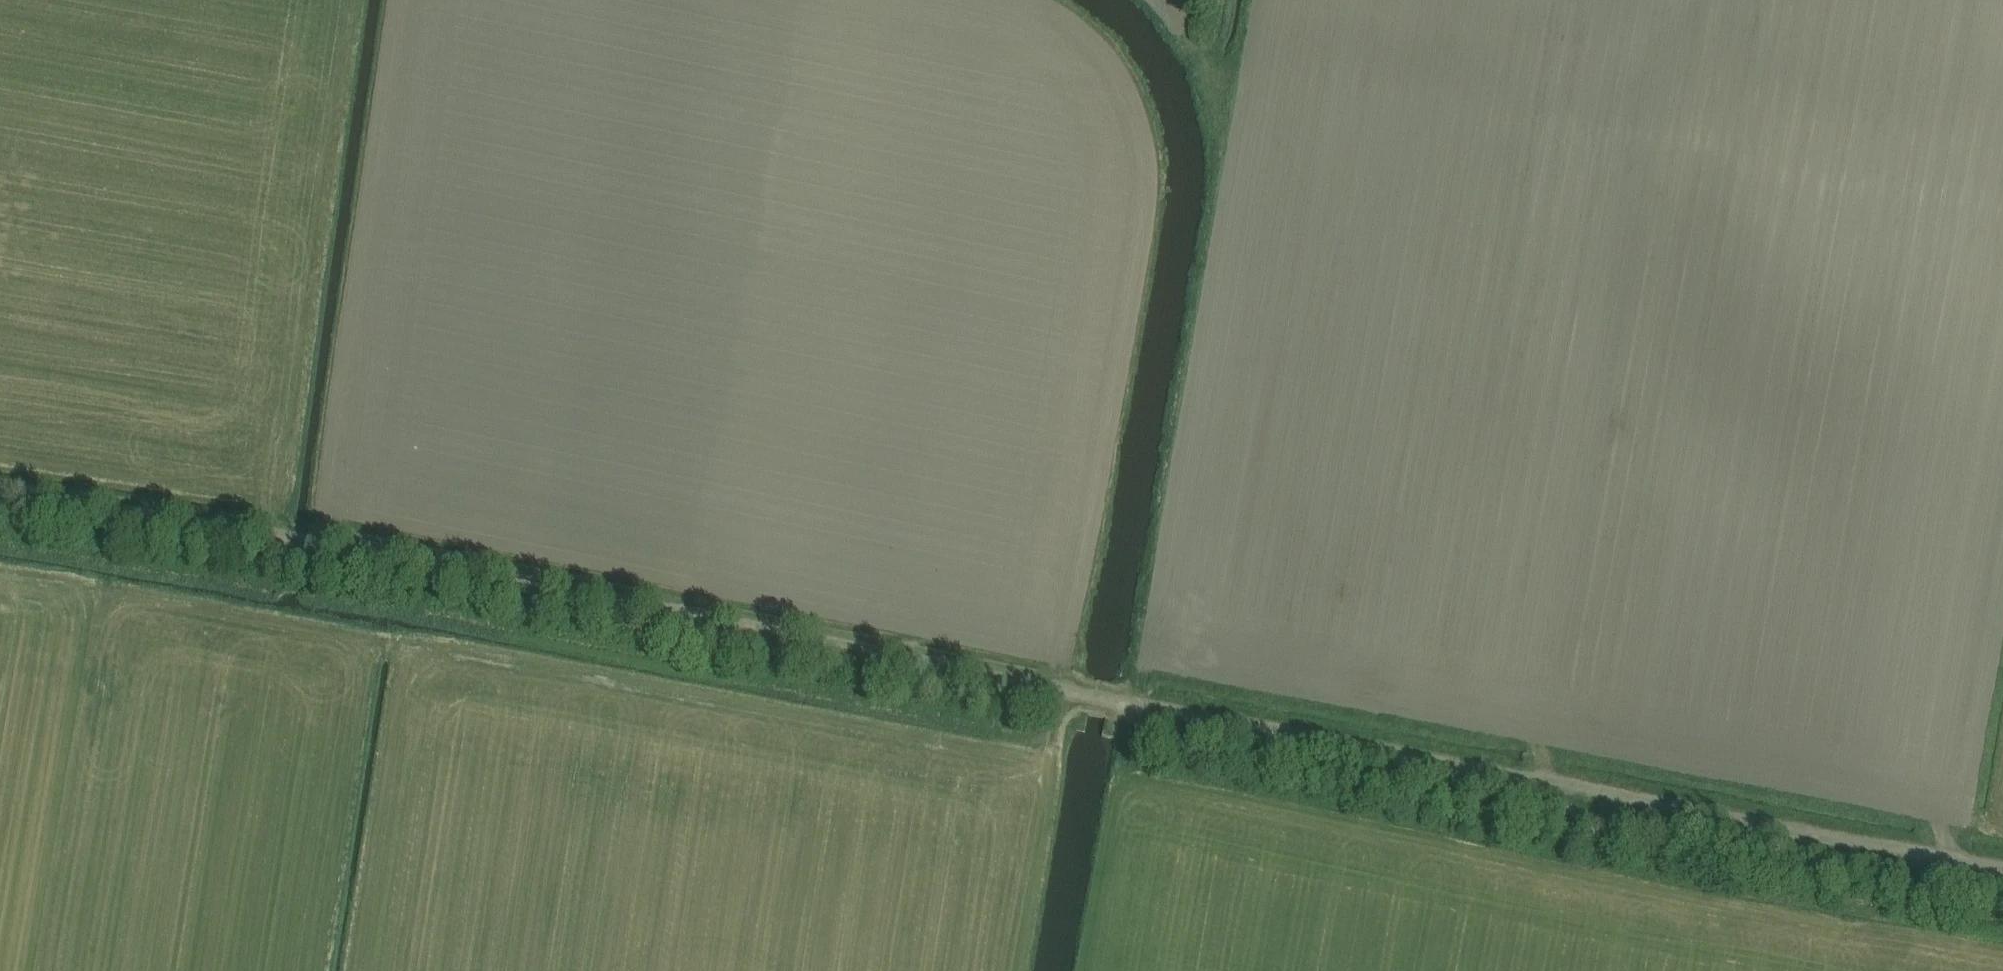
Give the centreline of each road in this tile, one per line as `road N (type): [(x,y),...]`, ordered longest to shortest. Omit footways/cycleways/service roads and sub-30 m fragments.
road 1 (track): [(2002,877),(0,492)]

